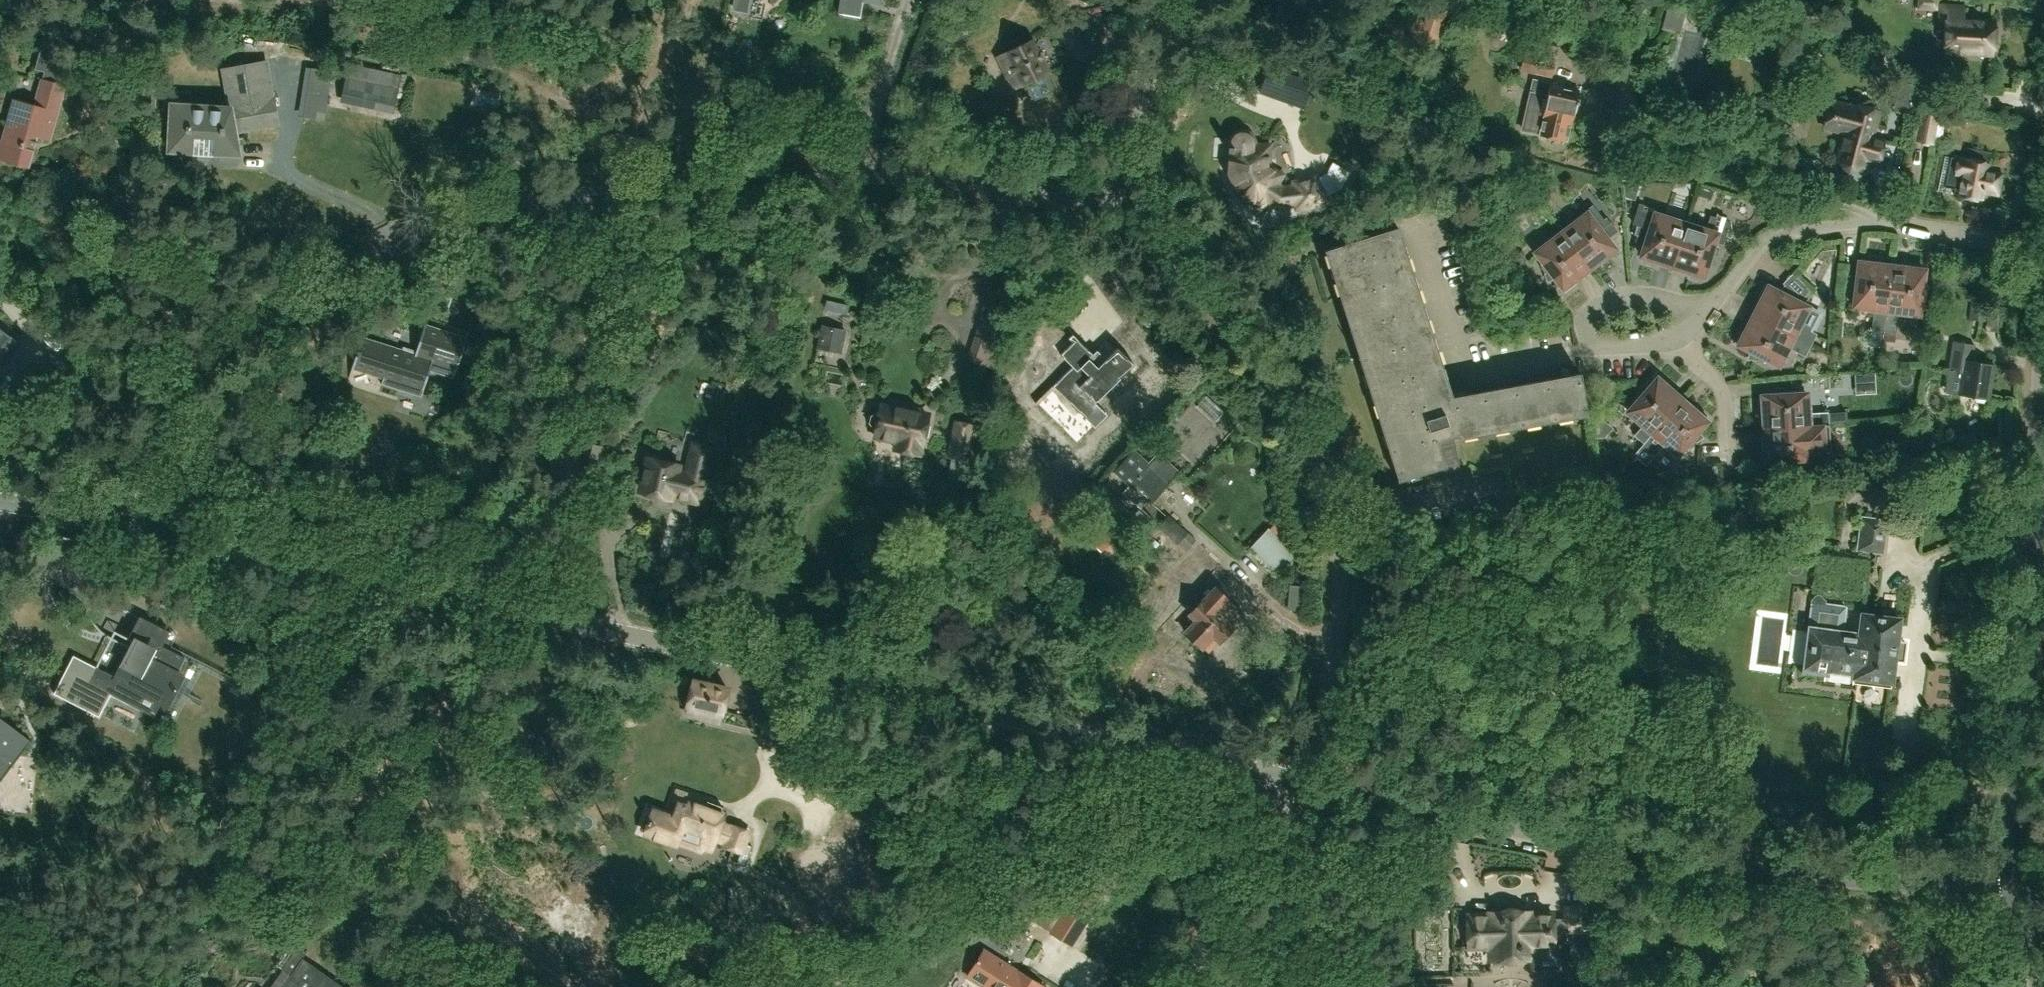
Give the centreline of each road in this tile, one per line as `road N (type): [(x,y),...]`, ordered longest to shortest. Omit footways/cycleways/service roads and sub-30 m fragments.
road 1 (tertiary): [(1311,781),(130,526)]
road 2 (residential): [(130,526),(144,448),(169,392),(233,340),(346,269),(450,223),(510,206),(717,174),(859,173),(1108,198)]
road 3 (tertiary): [(2008,877),(1933,882),(1708,862),(1311,781)]
road 4 (residential): [(1311,781),(1339,597),(1323,472),(1275,380),(1108,198)]
road 5 (track): [(726,986),(906,912),(1311,781)]
road 6 (residential): [(1882,221),(1625,112),(1621,102),(1650,0)]
road 7 (tertiary): [(2008,877),(2039,503)]
road 8 (residential): [(1171,986),(1311,781)]
road 9 (residential): [(1705,306),(1620,299),(1583,323),(1592,342),(1610,348),(1673,333)]
road 10 (residential): [(1108,198),(1177,0)]
road 11 (residential): [(1705,306),(1763,238),(1882,221)]
road 12 (track): [(665,182),(629,133),(638,88),(657,64),(680,0)]
road 13 (residential): [(2043,245),(1882,221)]
road 14 (residential): [(1673,333),(1724,399),(1730,463)]
road 15 (residential): [(2039,503),(2043,359)]
road 16 (tertiary): [(130,526),(0,501)]

